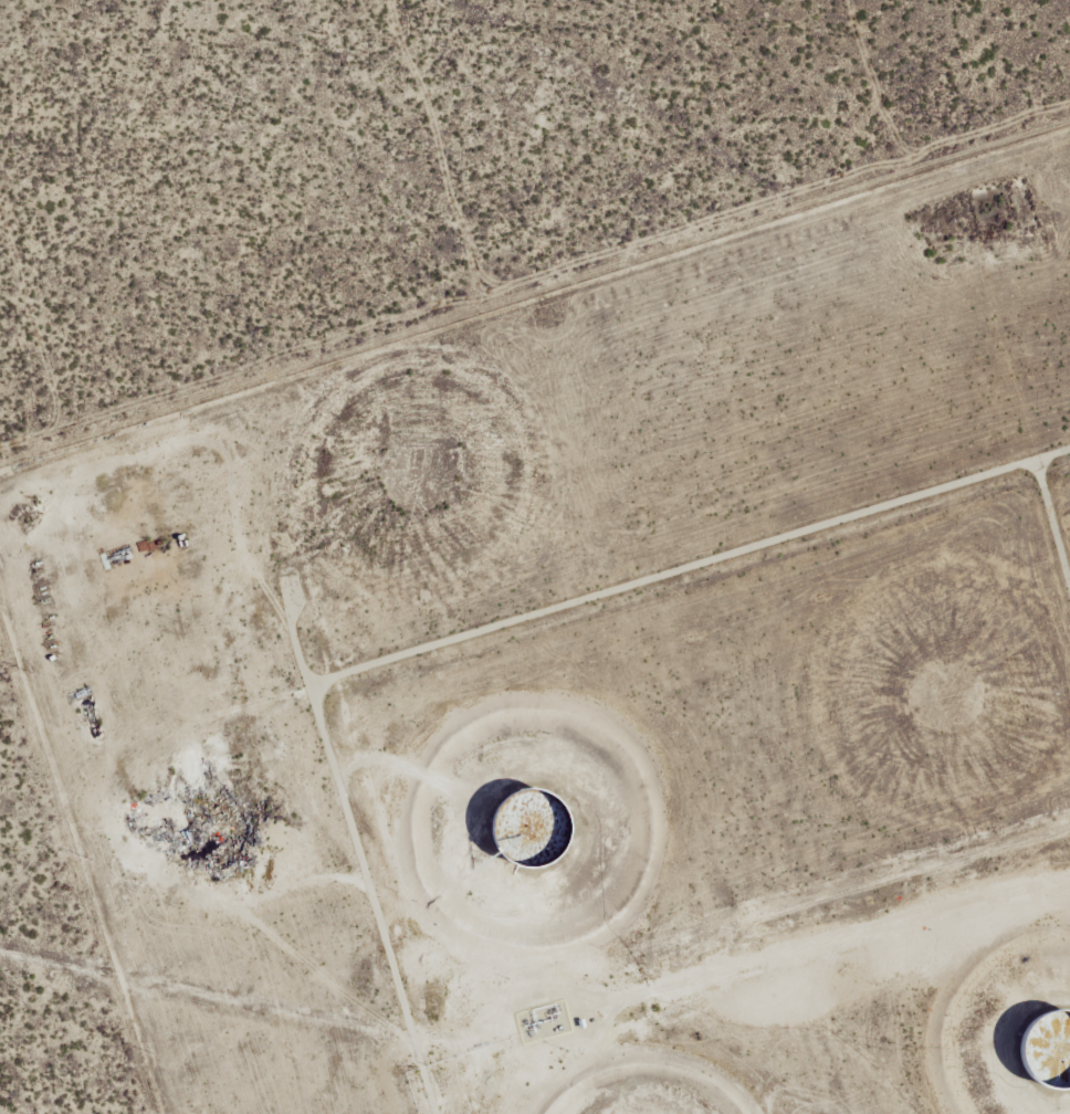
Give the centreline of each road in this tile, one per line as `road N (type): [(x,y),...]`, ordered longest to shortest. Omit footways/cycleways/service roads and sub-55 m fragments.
road 1 (track): [(463,1113),(408,974),(358,764),(375,714),(1069,492)]

